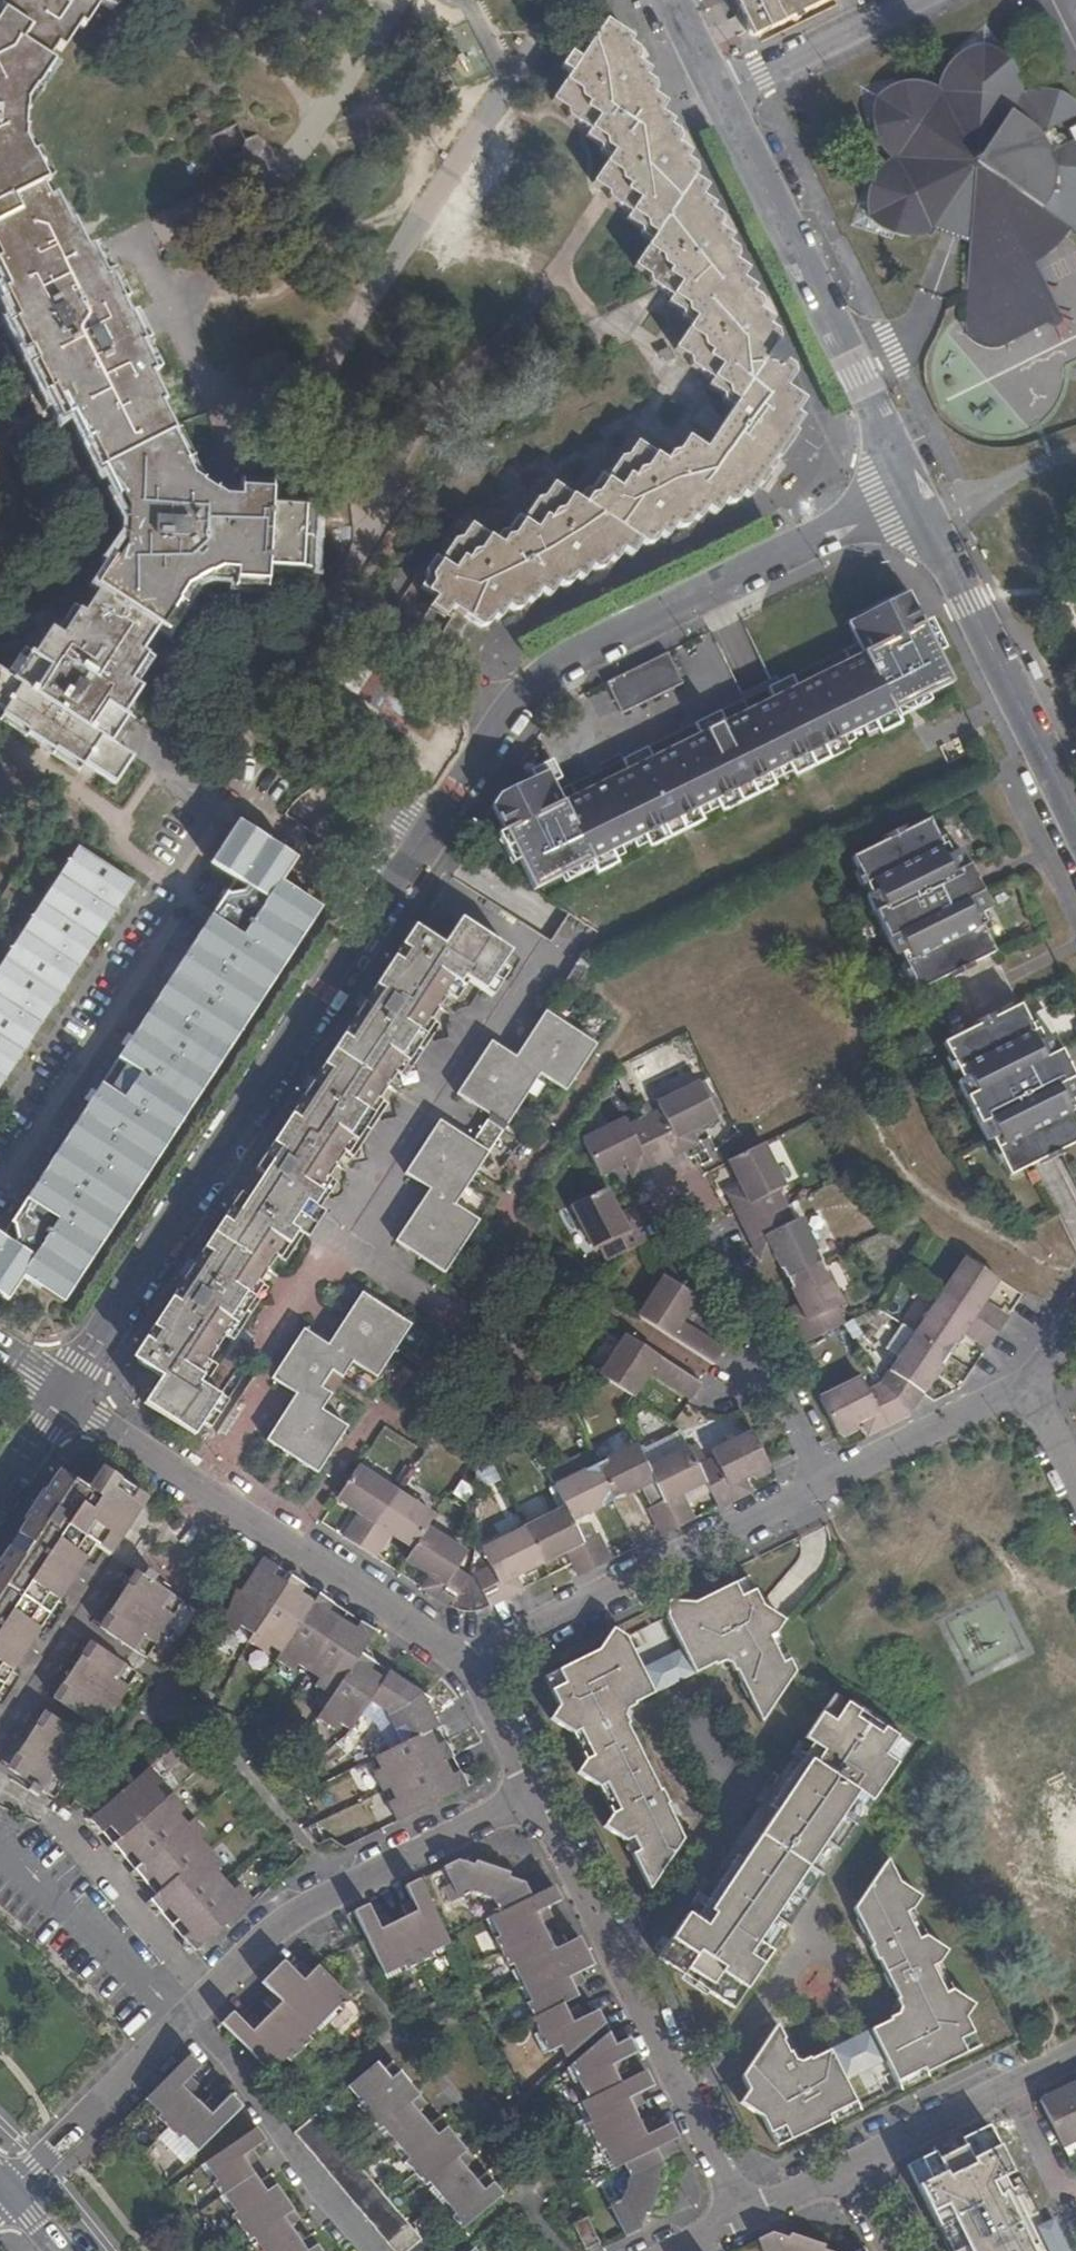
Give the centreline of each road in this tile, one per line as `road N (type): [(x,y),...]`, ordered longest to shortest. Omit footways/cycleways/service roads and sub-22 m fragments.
road 1 (residential): [(388,891),(498,723),(568,655),(878,505),(919,498)]
road 2 (residential): [(388,891),(235,805),(25,1158),(0,1166)]
road 3 (residential): [(60,1394),(388,891)]
road 4 (residential): [(60,1394),(466,1662)]
road 5 (residential): [(535,1795),(746,2213)]
road 6 (tertiary): [(720,93),(919,498)]
road 7 (residential): [(466,1662),(829,1484)]
road 8 (residential): [(535,1795),(279,1922),(210,1989)]
road 9 (tertiary): [(919,498),(1075,813)]
road 10 (residential): [(676,1188),(829,1484)]
road 11 (residential): [(182,2015),(372,2250)]
road 12 (residential): [(0,1851),(38,1875),(182,2015)]
road 13 (residential): [(182,2015),(12,2190)]
road 14 (residential): [(829,1484),(1032,1384)]
road 15 (residential): [(210,1989),(70,1826)]
road 16 (residential): [(907,0),(720,93)]
road 17 (residential): [(1007,2086),(852,2165)]
road 18 (residential): [(466,1662),(535,1795)]
road 19 (residential): [(1007,2086),(1075,2207)]

